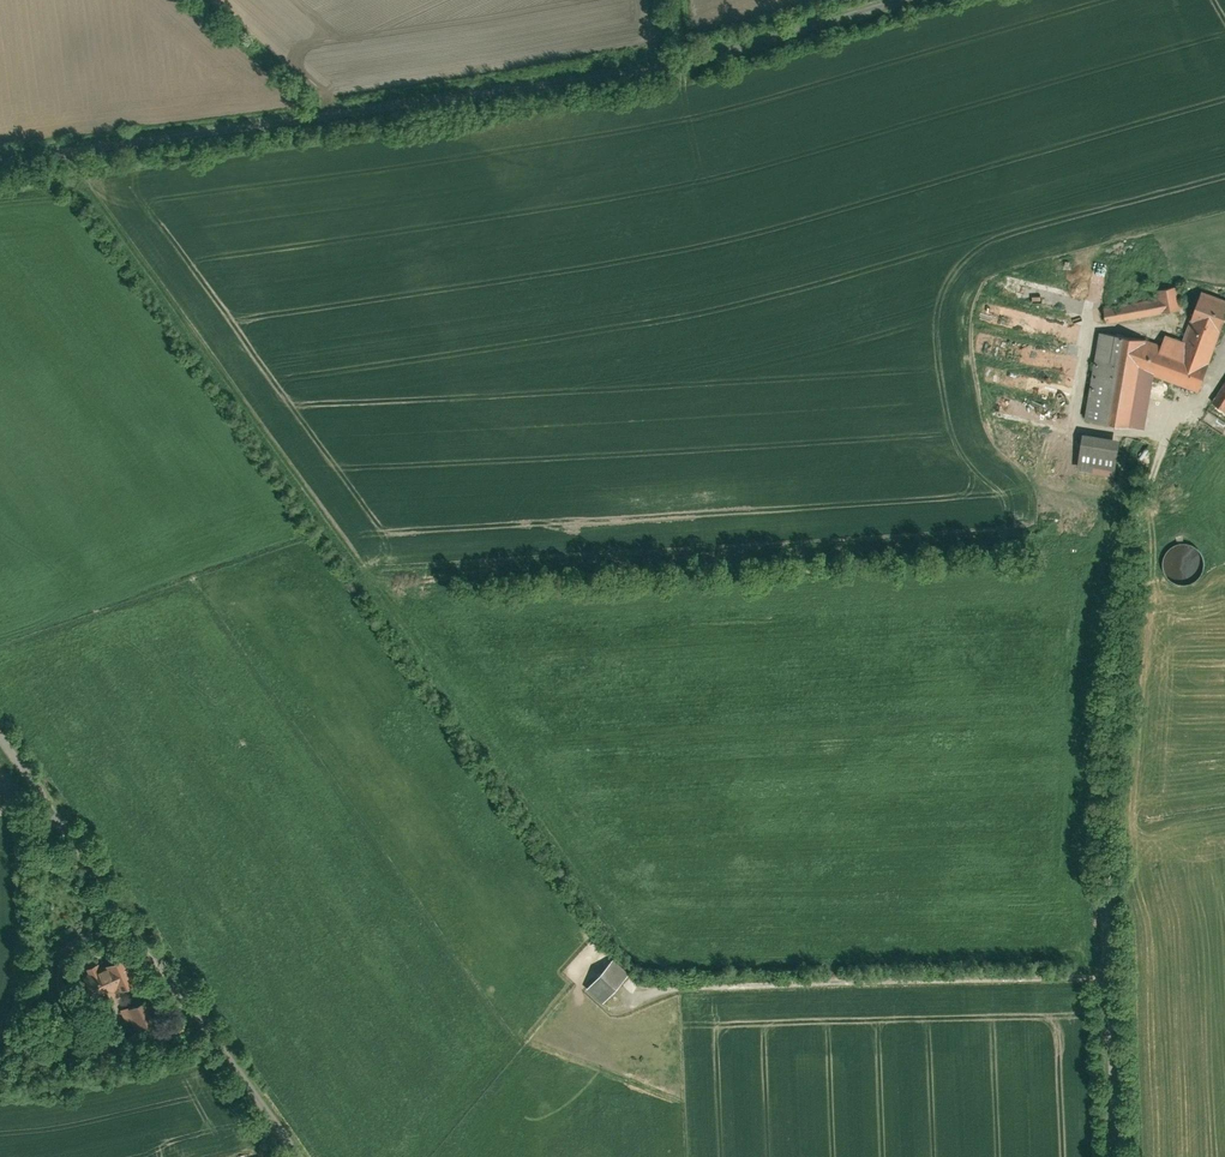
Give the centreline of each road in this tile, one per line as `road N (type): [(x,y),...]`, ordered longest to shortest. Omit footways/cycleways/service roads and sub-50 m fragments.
road 1 (residential): [(914,0),(697,60),(0,157)]
road 2 (residential): [(1119,1156),(1111,815),(1114,675),(1128,566),(1152,467),(1224,372)]
road 3 (residential): [(54,817),(286,1156)]

